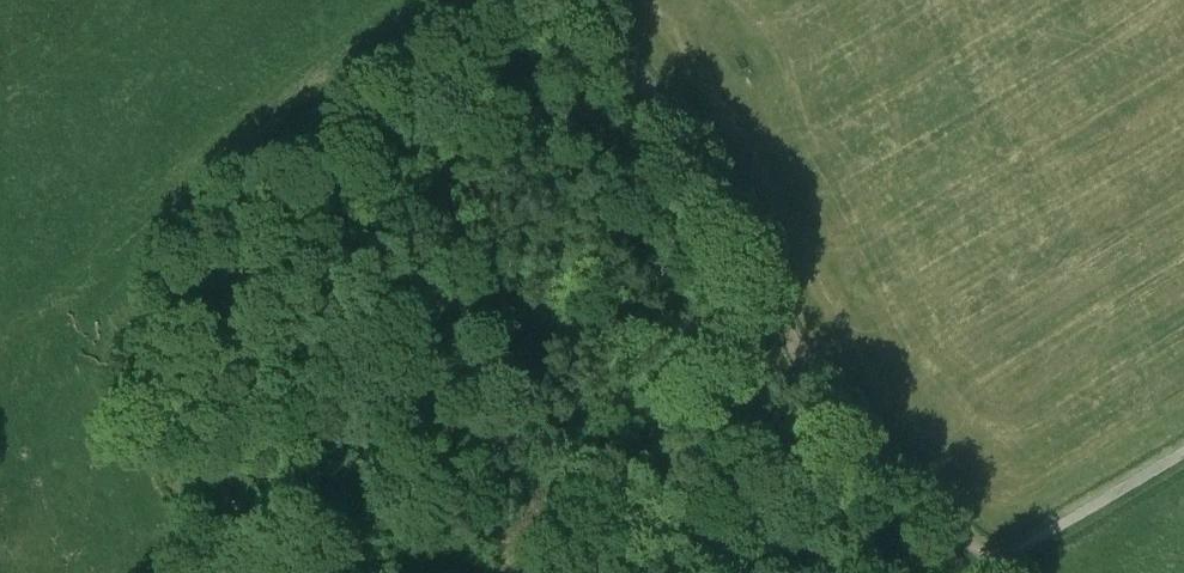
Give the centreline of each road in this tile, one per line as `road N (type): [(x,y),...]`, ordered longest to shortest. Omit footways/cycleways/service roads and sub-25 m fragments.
road 1 (track): [(1005,572),(865,450),(831,409),(679,136),(585,0)]
road 2 (track): [(999,567),(1183,461)]

